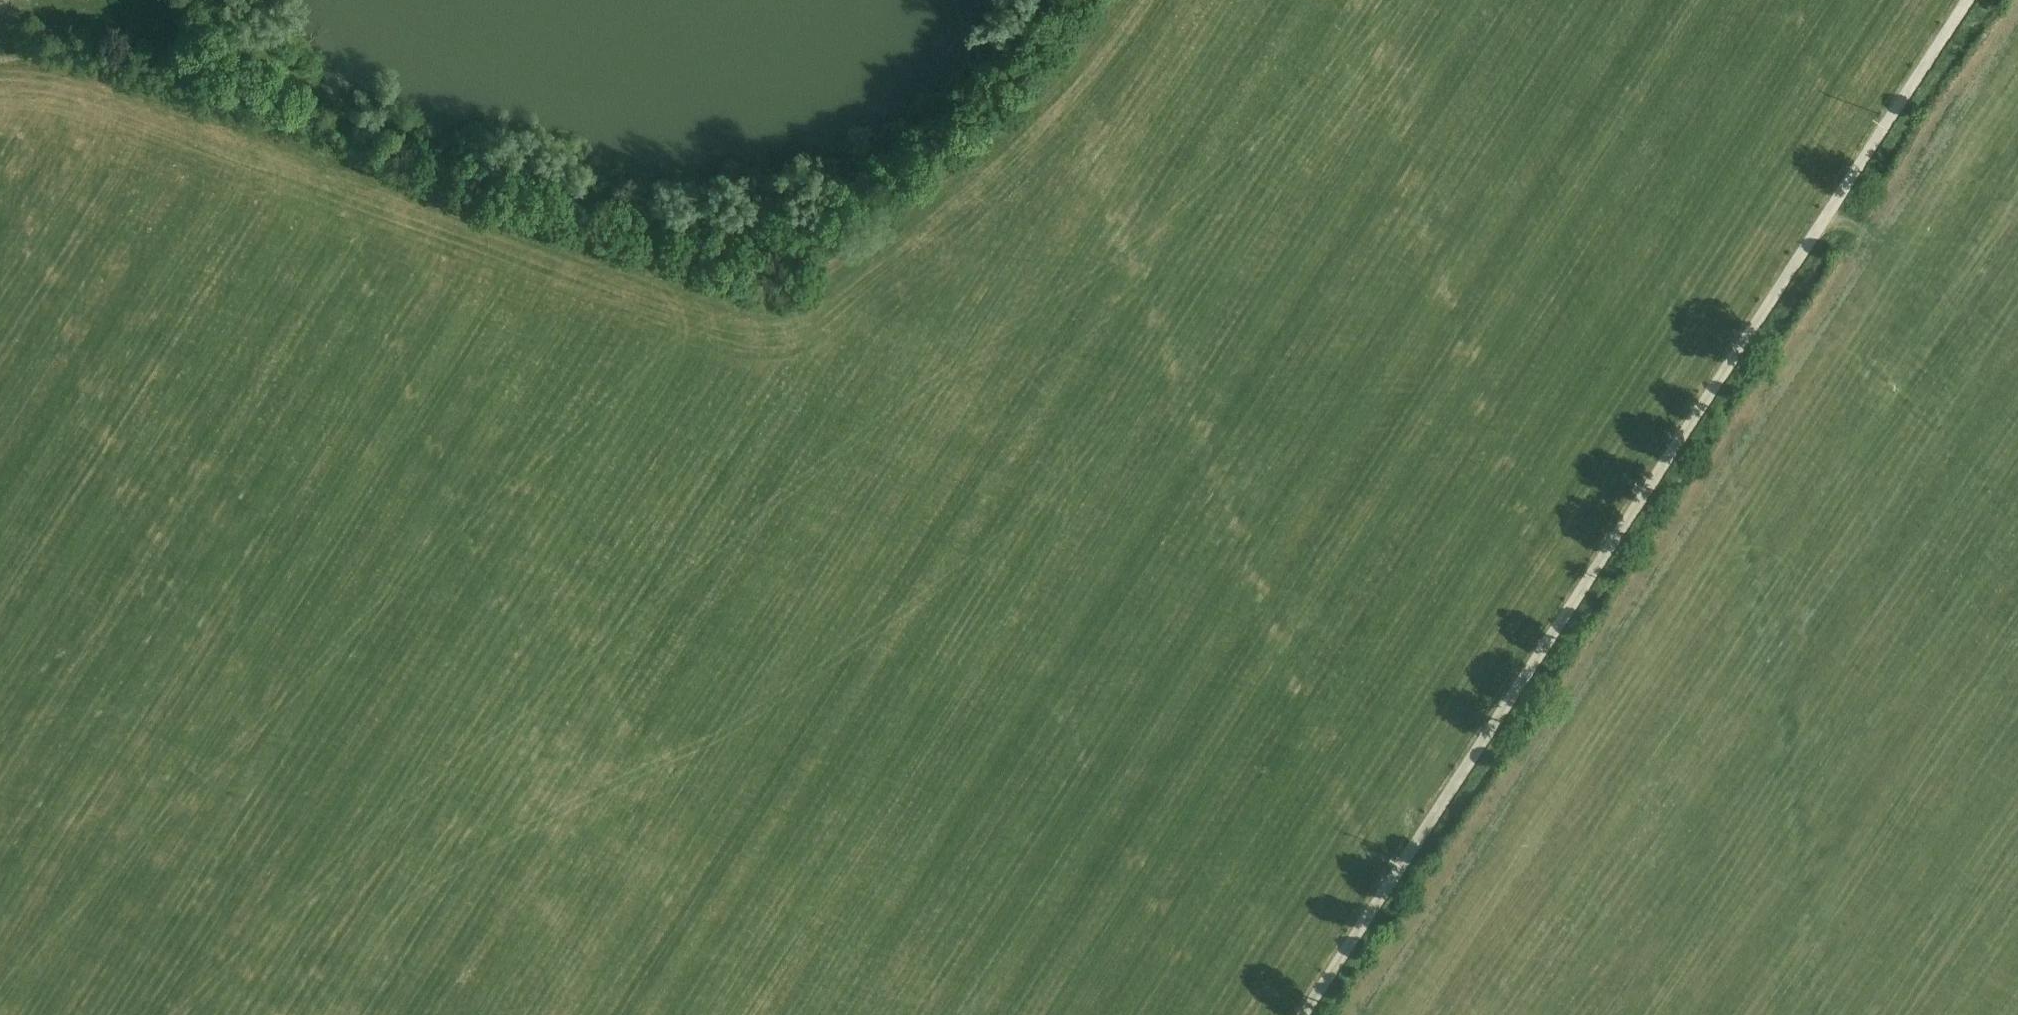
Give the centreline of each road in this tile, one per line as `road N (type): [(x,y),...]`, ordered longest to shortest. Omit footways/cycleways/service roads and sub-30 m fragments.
road 1 (unclassified): [(1307,1014),(1972,0)]

